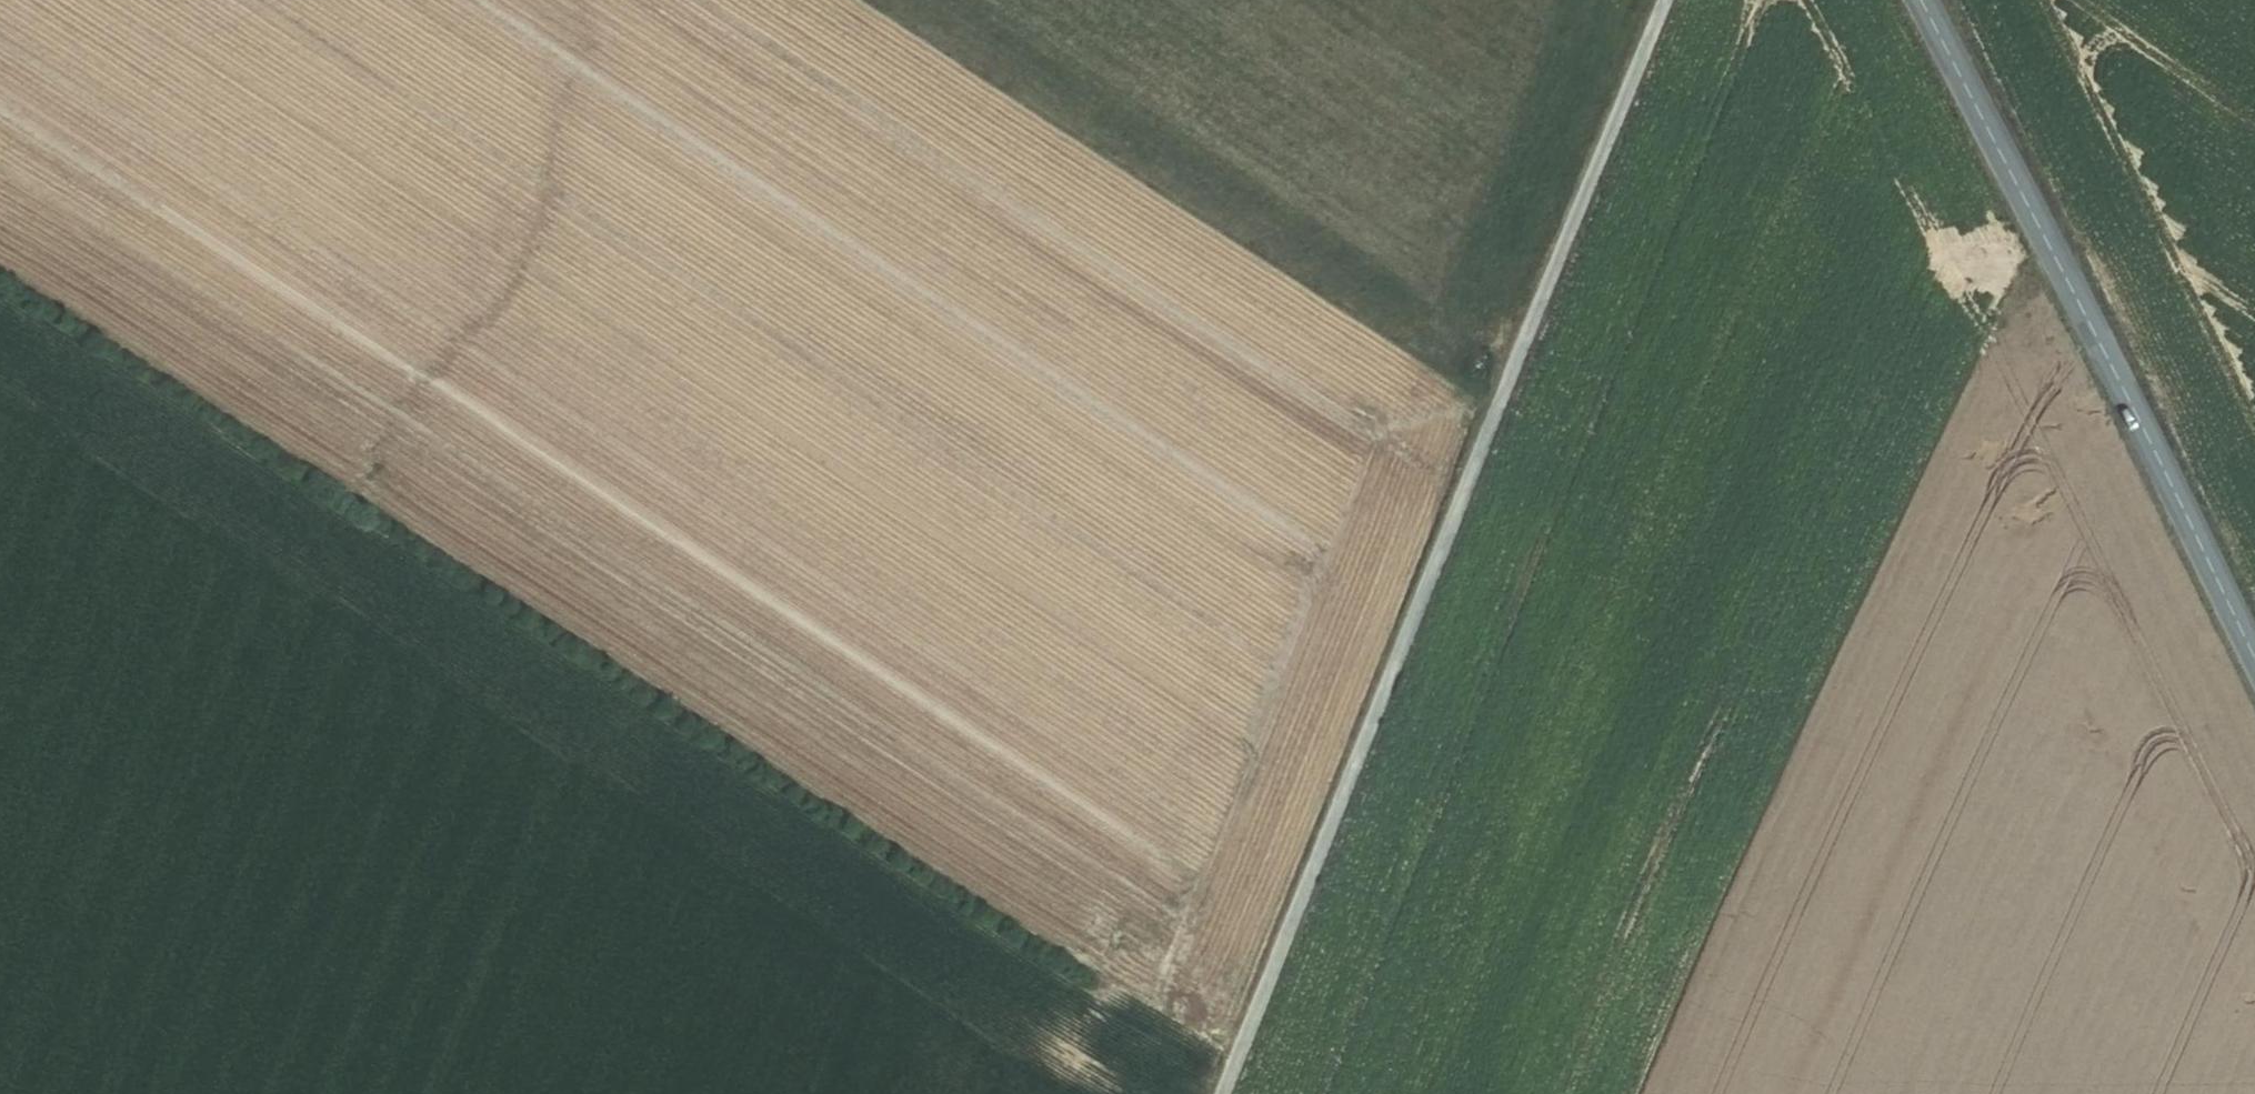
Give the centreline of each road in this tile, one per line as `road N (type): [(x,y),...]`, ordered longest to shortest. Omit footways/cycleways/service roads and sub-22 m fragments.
road 1 (unclassified): [(1219,1093),(1662,0)]
road 2 (tertiary): [(1920,0),(2254,664)]

